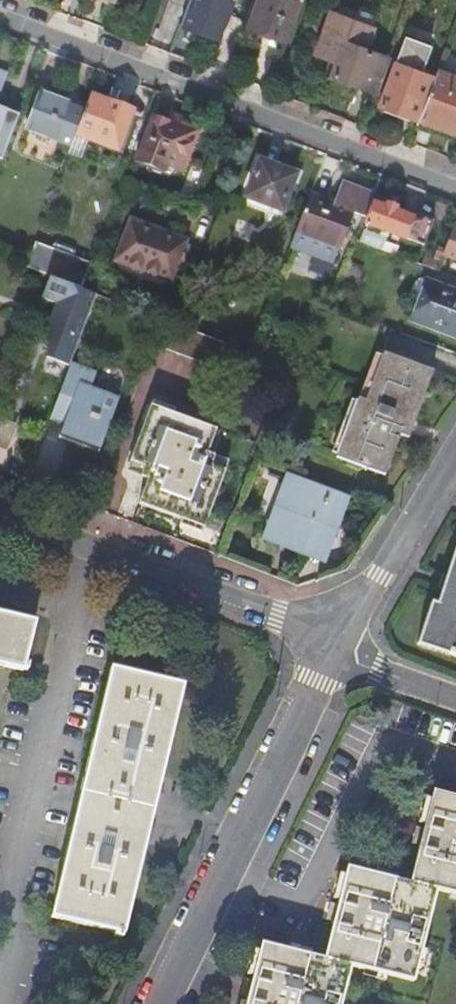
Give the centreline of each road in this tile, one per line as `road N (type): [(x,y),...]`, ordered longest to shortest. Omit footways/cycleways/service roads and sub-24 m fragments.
road 1 (unclassified): [(455,189),(0,15)]
road 2 (unclassified): [(158,1003),(333,653)]
road 3 (unclassified): [(342,638),(0,512)]
road 4 (unclassified): [(342,638),(455,448)]
road 5 (residential): [(333,653),(455,699)]

